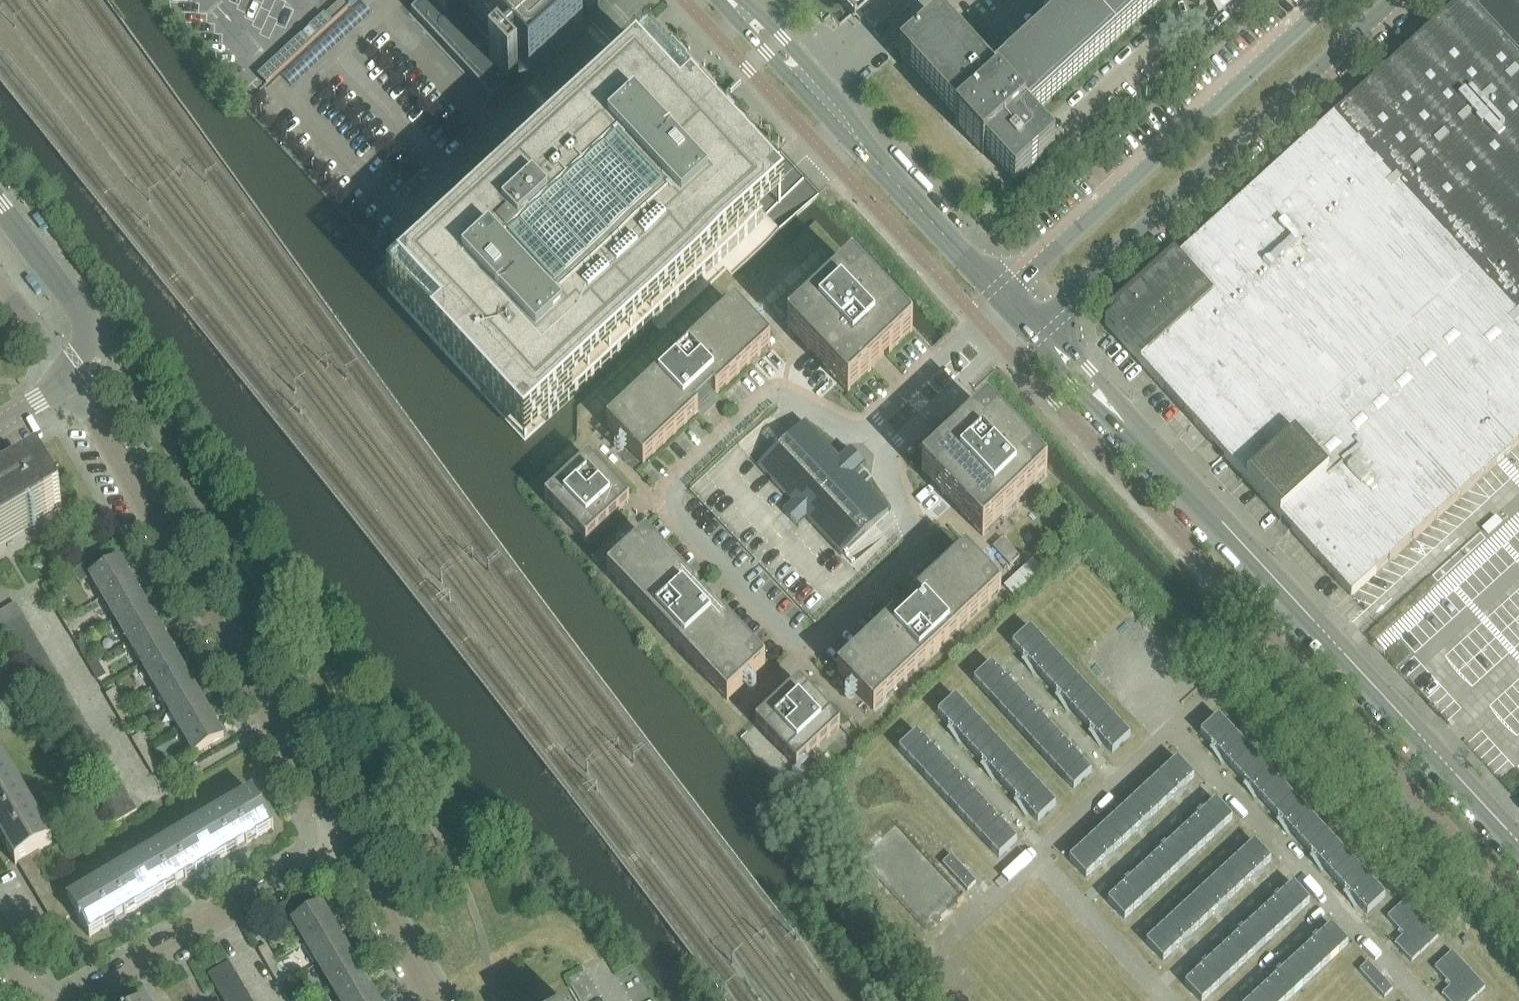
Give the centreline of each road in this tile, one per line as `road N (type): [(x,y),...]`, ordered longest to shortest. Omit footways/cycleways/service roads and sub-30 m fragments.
road 1 (tertiary): [(1518,841),(1040,330)]
road 2 (residential): [(344,836),(66,375)]
road 3 (tertiary): [(1040,330),(1405,0)]
road 4 (tertiary): [(1339,0),(1013,300)]
road 5 (unclassified): [(1013,300),(735,0)]
road 6 (residential): [(72,1000),(344,836)]
road 7 (residential): [(439,1000),(344,836)]

